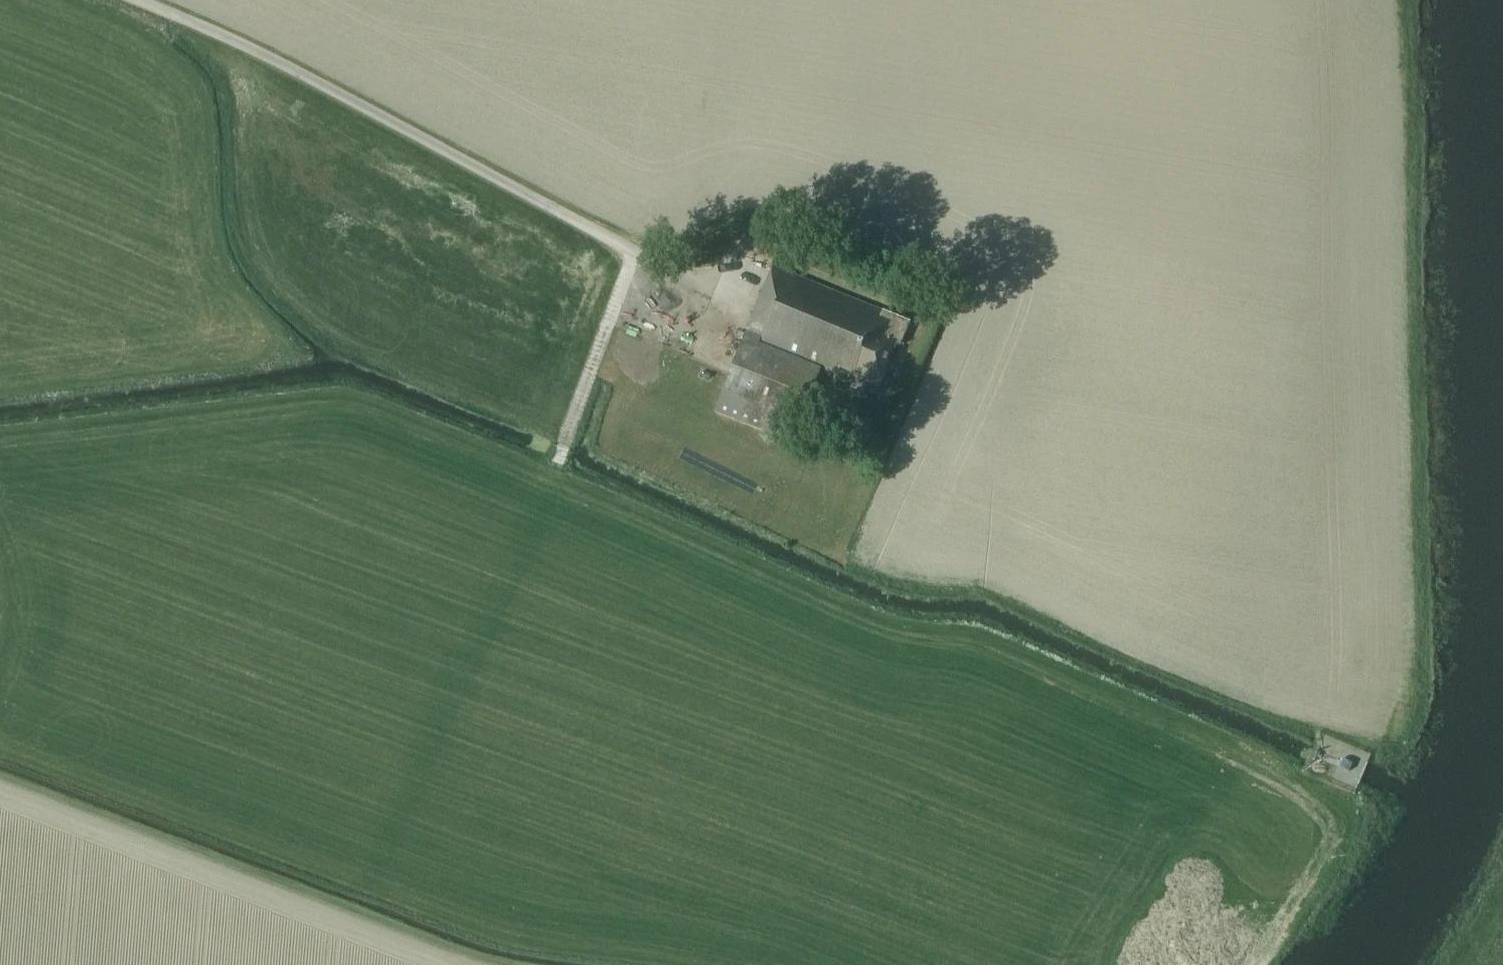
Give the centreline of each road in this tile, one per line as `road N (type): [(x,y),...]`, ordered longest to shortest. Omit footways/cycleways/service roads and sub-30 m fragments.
road 1 (track): [(633,250),(561,452)]

